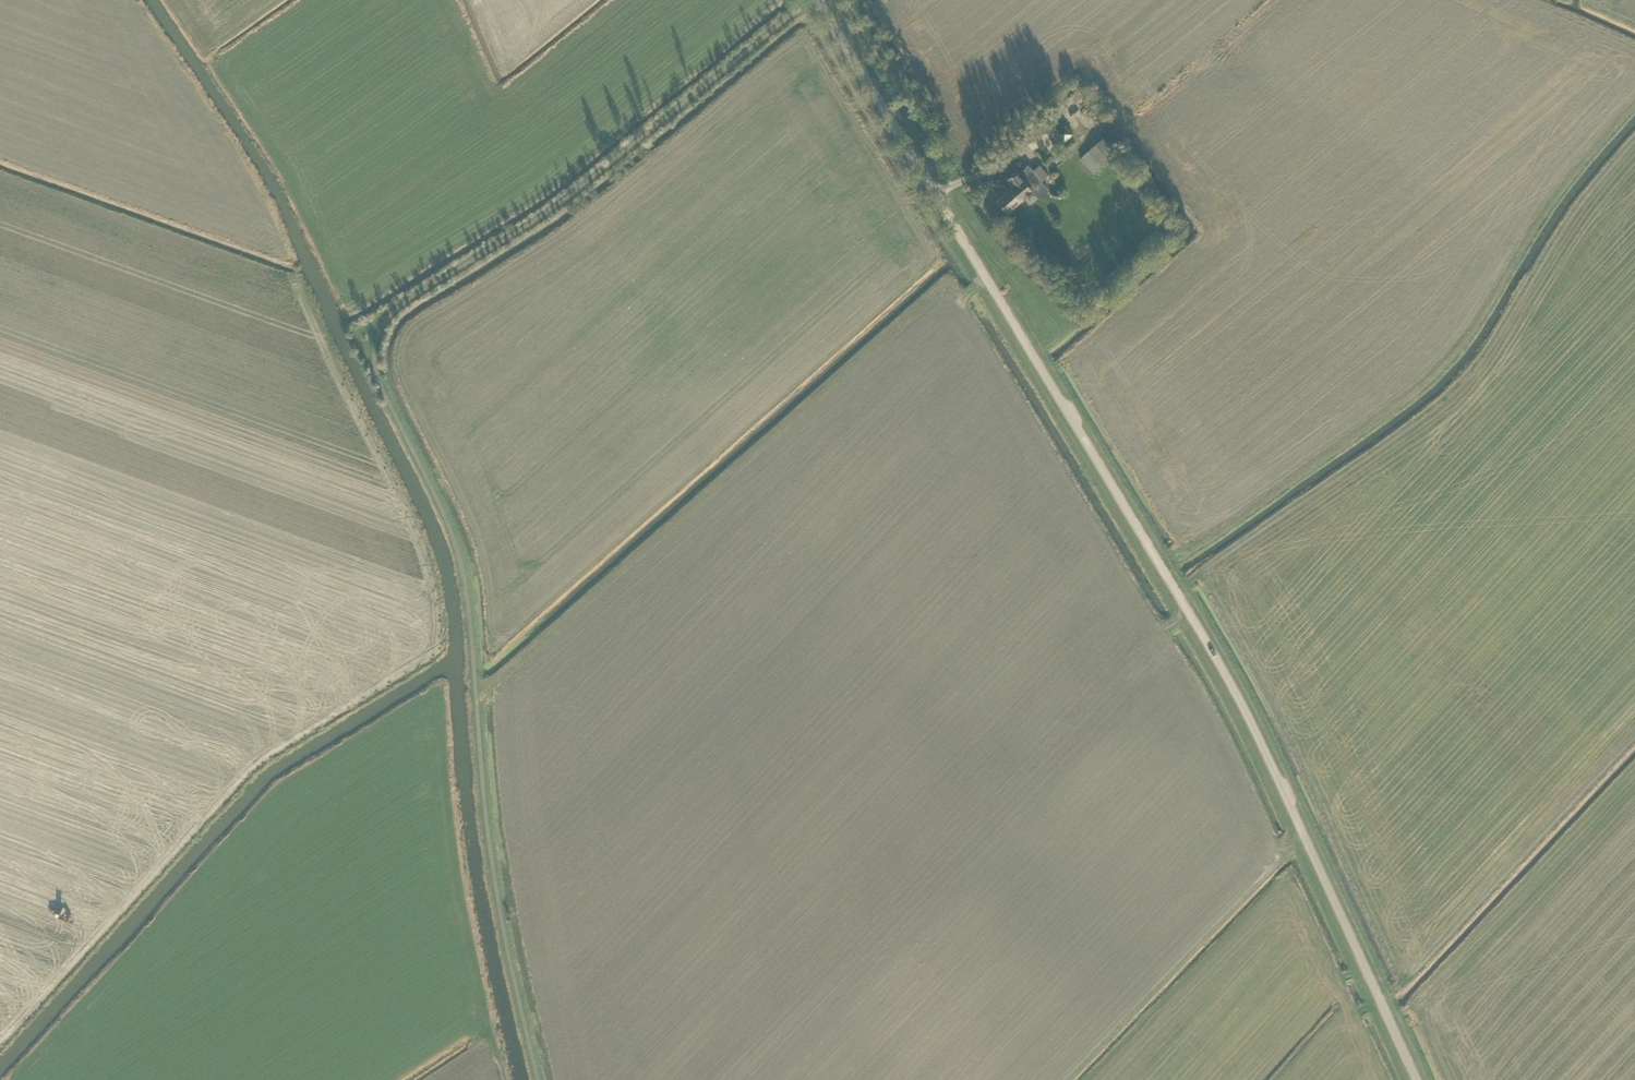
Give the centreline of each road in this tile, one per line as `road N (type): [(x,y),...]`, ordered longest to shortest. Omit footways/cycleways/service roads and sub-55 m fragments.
road 1 (tertiary): [(1417,1079),(1227,677),(817,0)]

